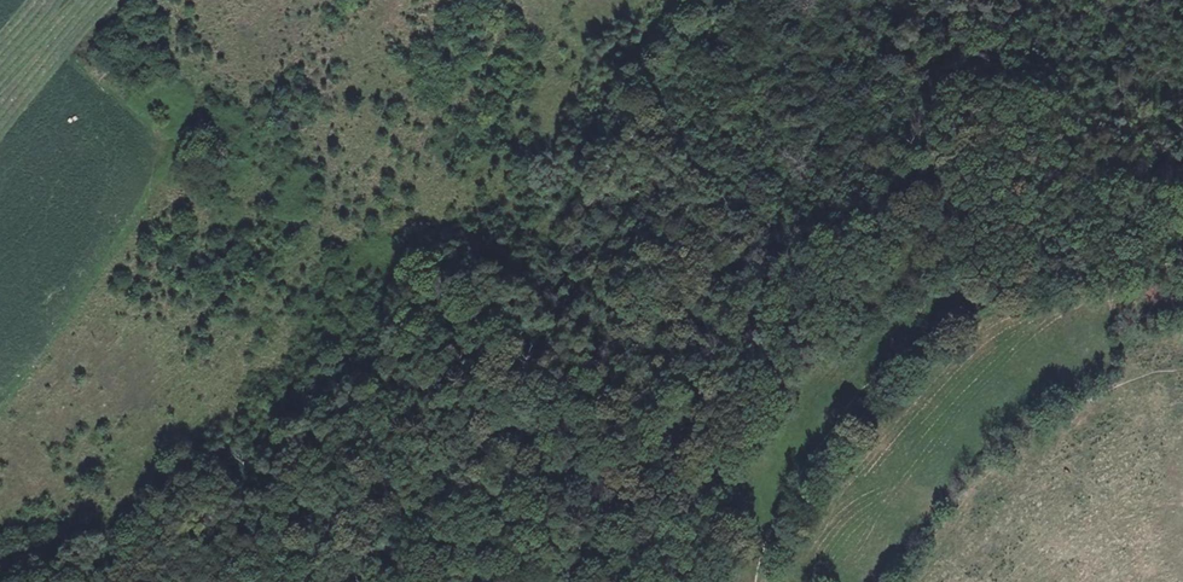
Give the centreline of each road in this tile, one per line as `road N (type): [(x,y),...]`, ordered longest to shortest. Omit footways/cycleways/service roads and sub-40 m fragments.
road 1 (track): [(745,0),(676,67),(644,117),(389,581)]

